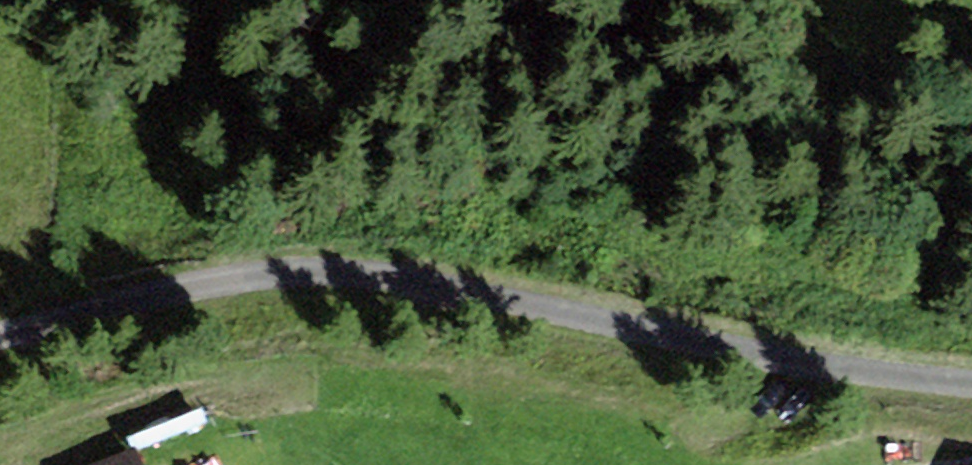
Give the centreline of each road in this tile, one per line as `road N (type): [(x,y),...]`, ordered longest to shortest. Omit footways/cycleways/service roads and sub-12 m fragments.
road 1 (track): [(0,328),(234,277),(357,271),(918,375),(971,376)]

